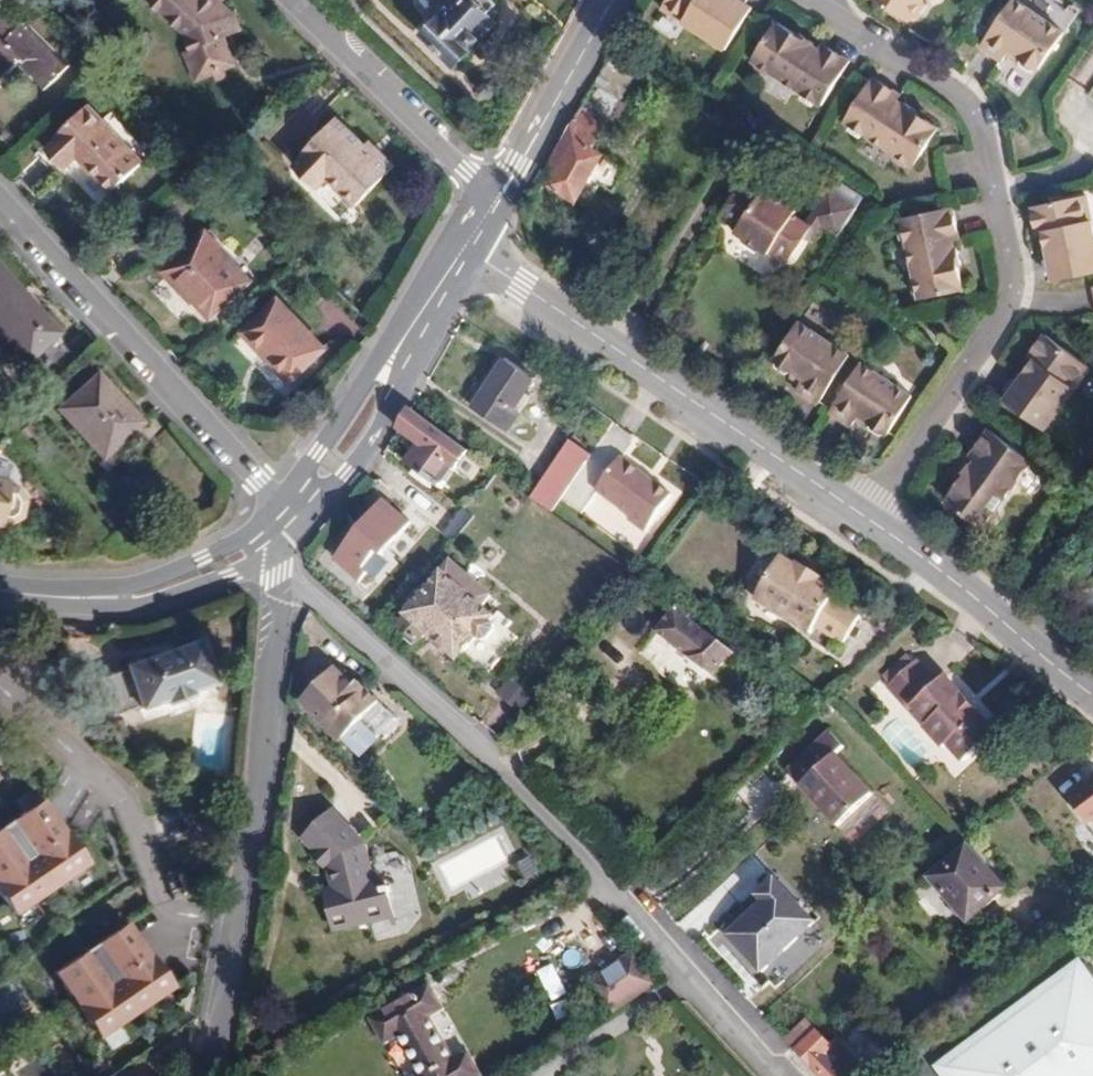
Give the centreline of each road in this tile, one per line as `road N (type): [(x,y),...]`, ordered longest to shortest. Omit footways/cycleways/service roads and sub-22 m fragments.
road 1 (residential): [(775,1075),(573,839),(287,583)]
road 2 (residential): [(820,6),(968,106),(980,126),(1013,268),(999,321),(874,519)]
road 3 (residential): [(208,1075),(287,583)]
road 4 (residential): [(874,519),(462,247)]
road 5 (residential): [(0,196),(278,504)]
road 6 (residential): [(499,192),(294,0)]
road 7 (residential): [(1092,694),(874,519)]
road 8 (residential): [(499,192),(611,0)]
road 9 (residential): [(278,504),(206,559),(95,597)]
road 10 (residential): [(95,597),(122,609),(151,607),(237,577),(279,552)]
road 11 (residential): [(394,350),(377,357),(278,504)]
road 12 (residential): [(319,511),(401,398),(394,350)]
road 13 (residential): [(462,247),(394,350)]

